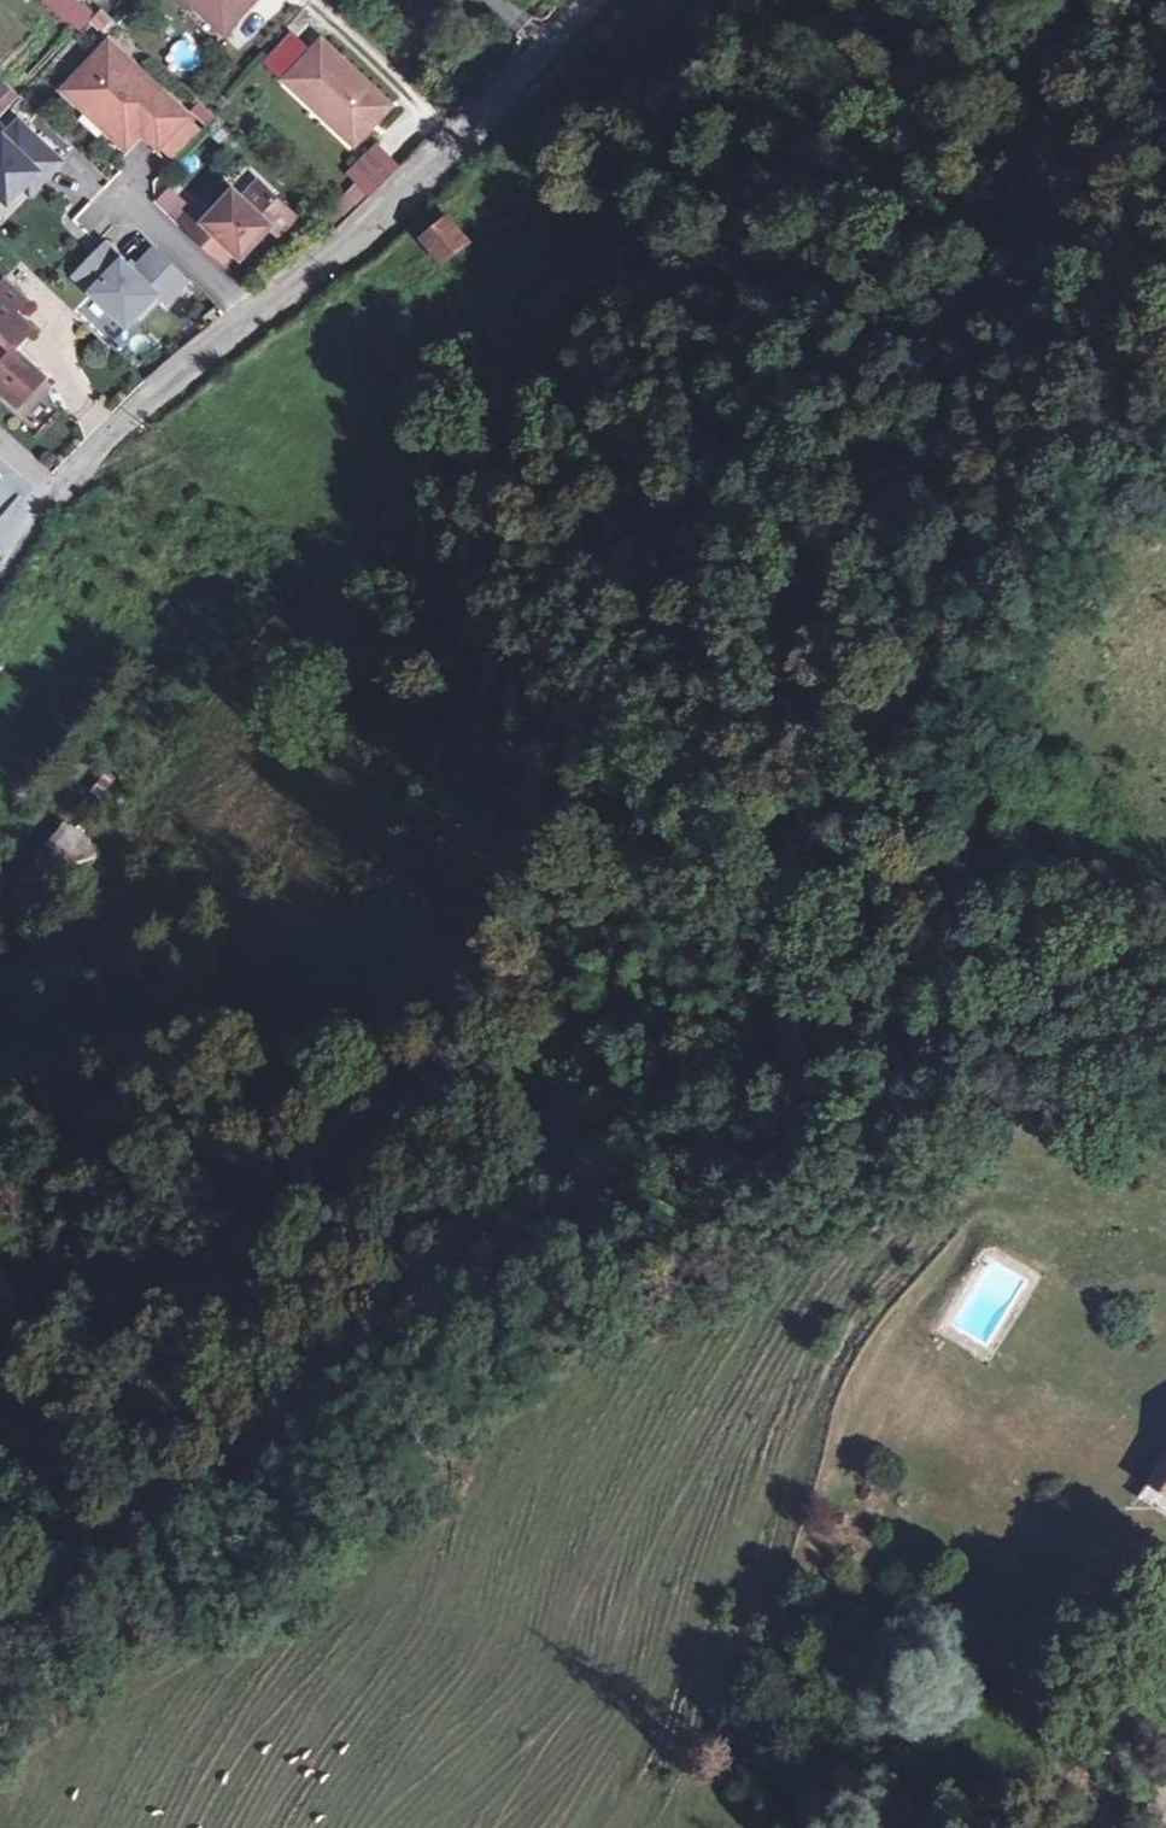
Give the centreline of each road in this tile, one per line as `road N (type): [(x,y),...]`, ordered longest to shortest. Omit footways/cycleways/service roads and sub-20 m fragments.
road 1 (track): [(0,1629),(234,1510),(377,1332),(794,1091),(1165,956)]
road 2 (residential): [(0,575),(73,466),(446,152),(581,0)]

